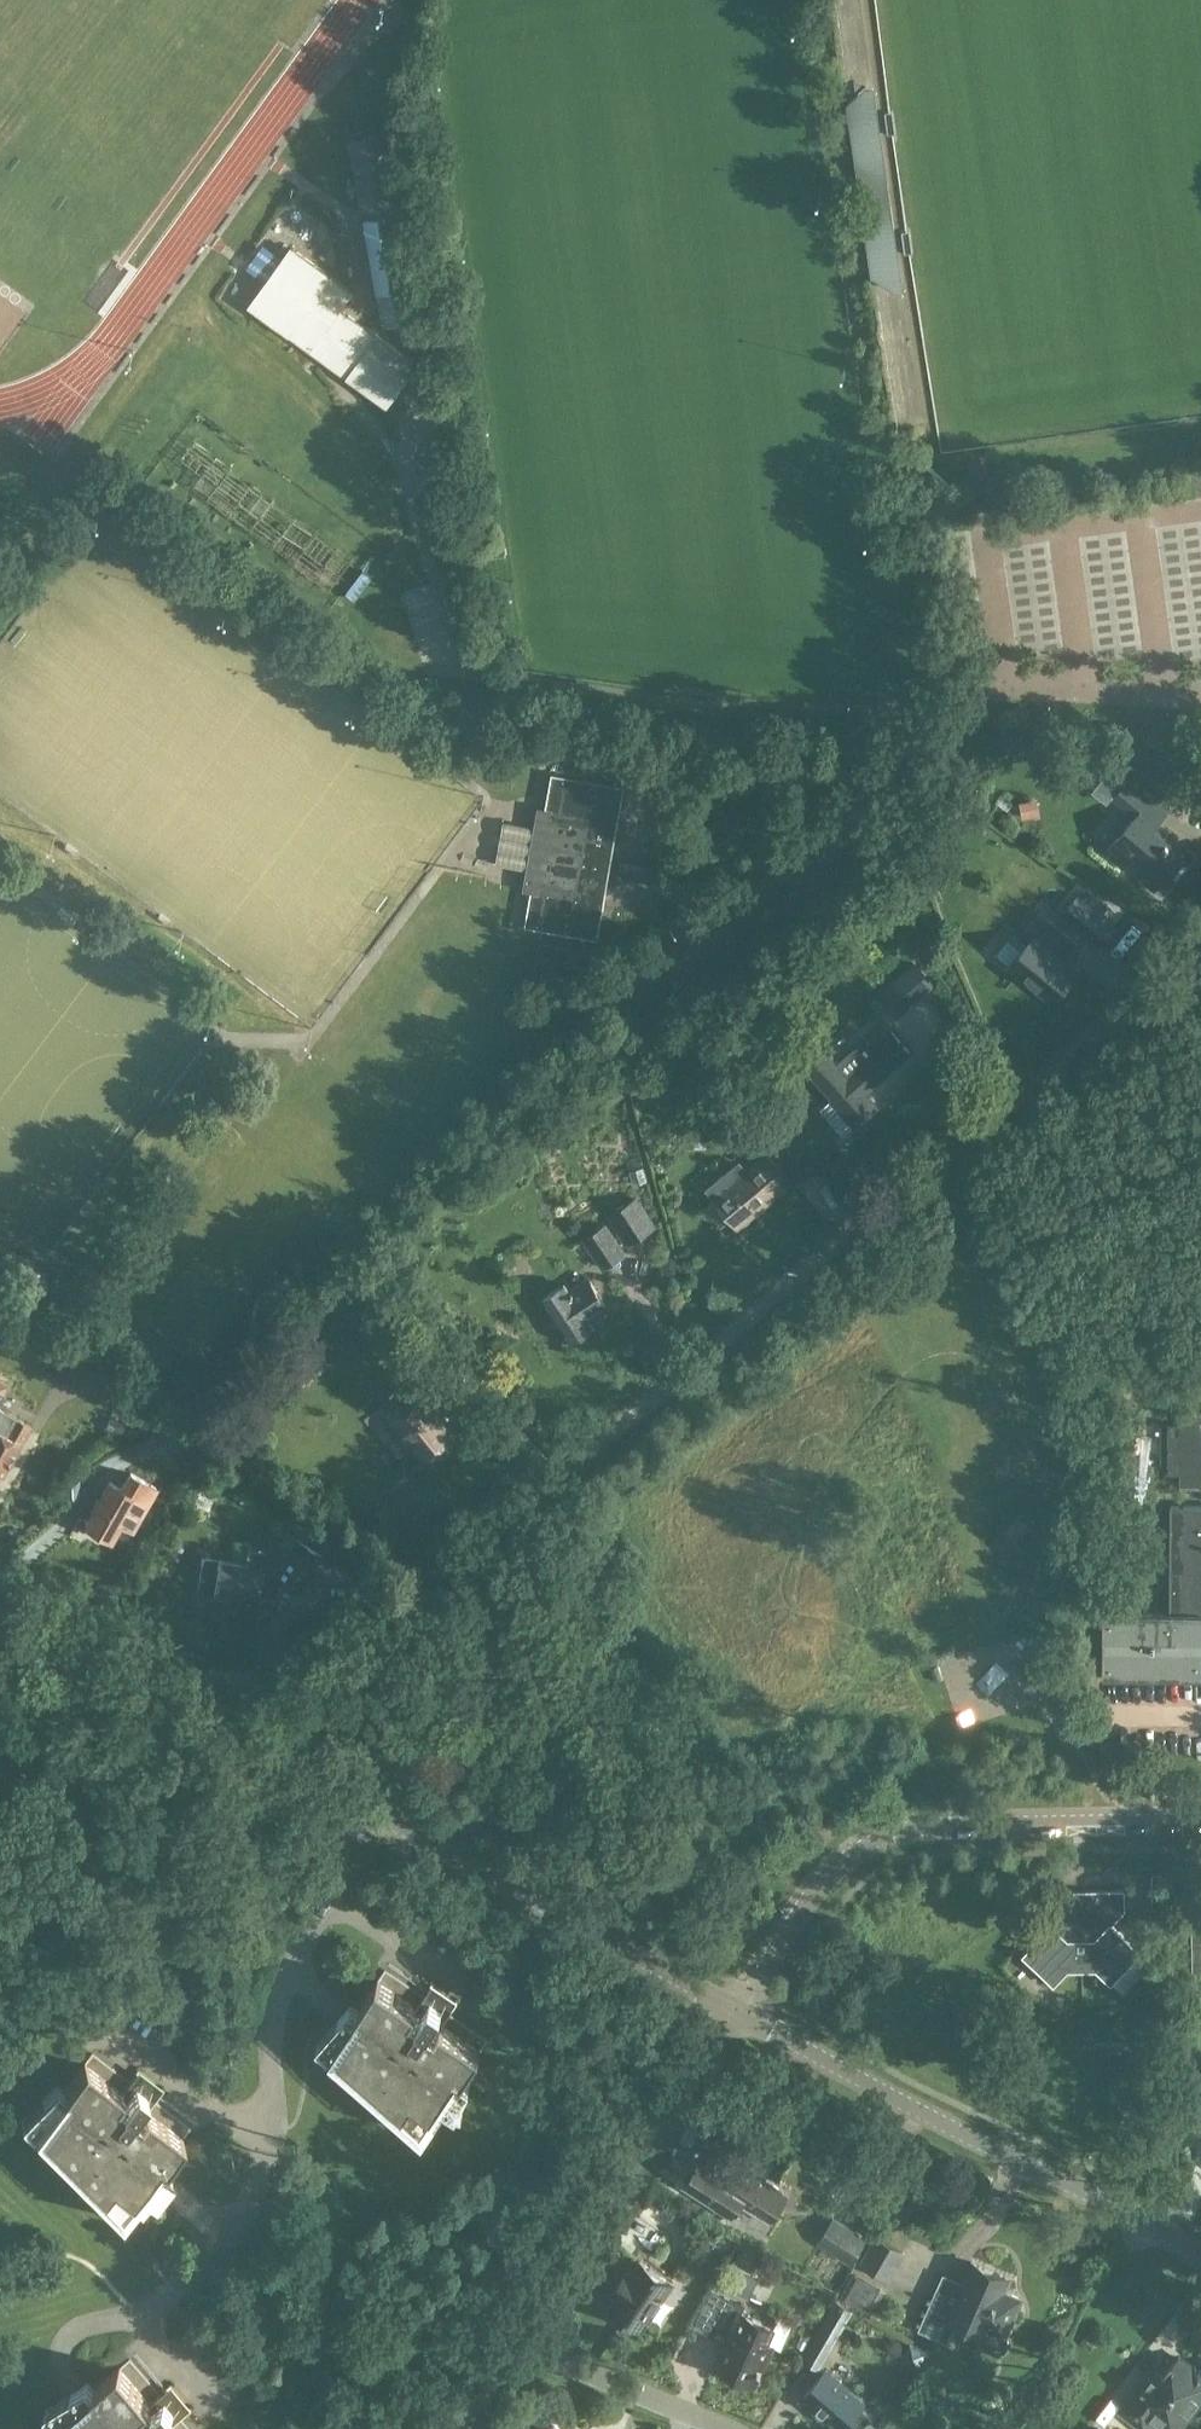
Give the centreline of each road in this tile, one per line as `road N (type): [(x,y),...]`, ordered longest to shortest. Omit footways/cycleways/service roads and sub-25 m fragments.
road 1 (residential): [(263,1749),(294,1697),(1200,963)]
road 2 (residential): [(731,2013),(794,1902),(857,1849),(893,1830),(1200,1827)]
road 3 (unclassified): [(731,2013),(263,1749)]
road 4 (residential): [(1200,2259),(1127,2212),(731,2013)]
road 5 (residential): [(521,2344),(731,2013)]
road 6 (residential): [(861,793),(964,700),(991,686),(1200,696)]
road 7 (unclassified): [(263,1749),(0,1612)]
road 8 (residential): [(717,2428),(521,2344)]

